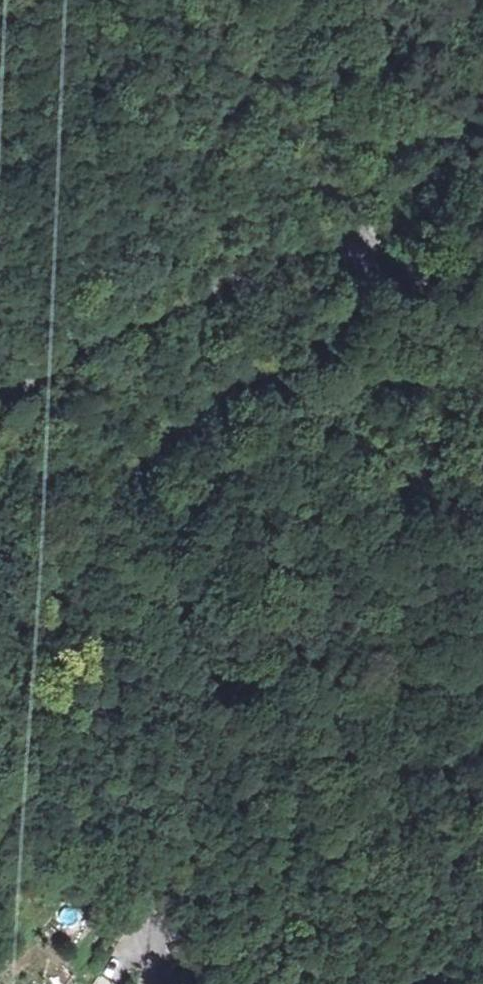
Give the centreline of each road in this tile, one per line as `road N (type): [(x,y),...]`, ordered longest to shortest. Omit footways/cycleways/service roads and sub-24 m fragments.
road 1 (unclassified): [(142,983),(152,942),(153,840),(89,630),(84,545),(118,491),(206,405),(338,315),(368,259),(338,231),(293,235),(253,277),(119,322),(0,399)]
road 2 (track): [(29,375),(70,291),(175,160),(241,94),(289,0)]

